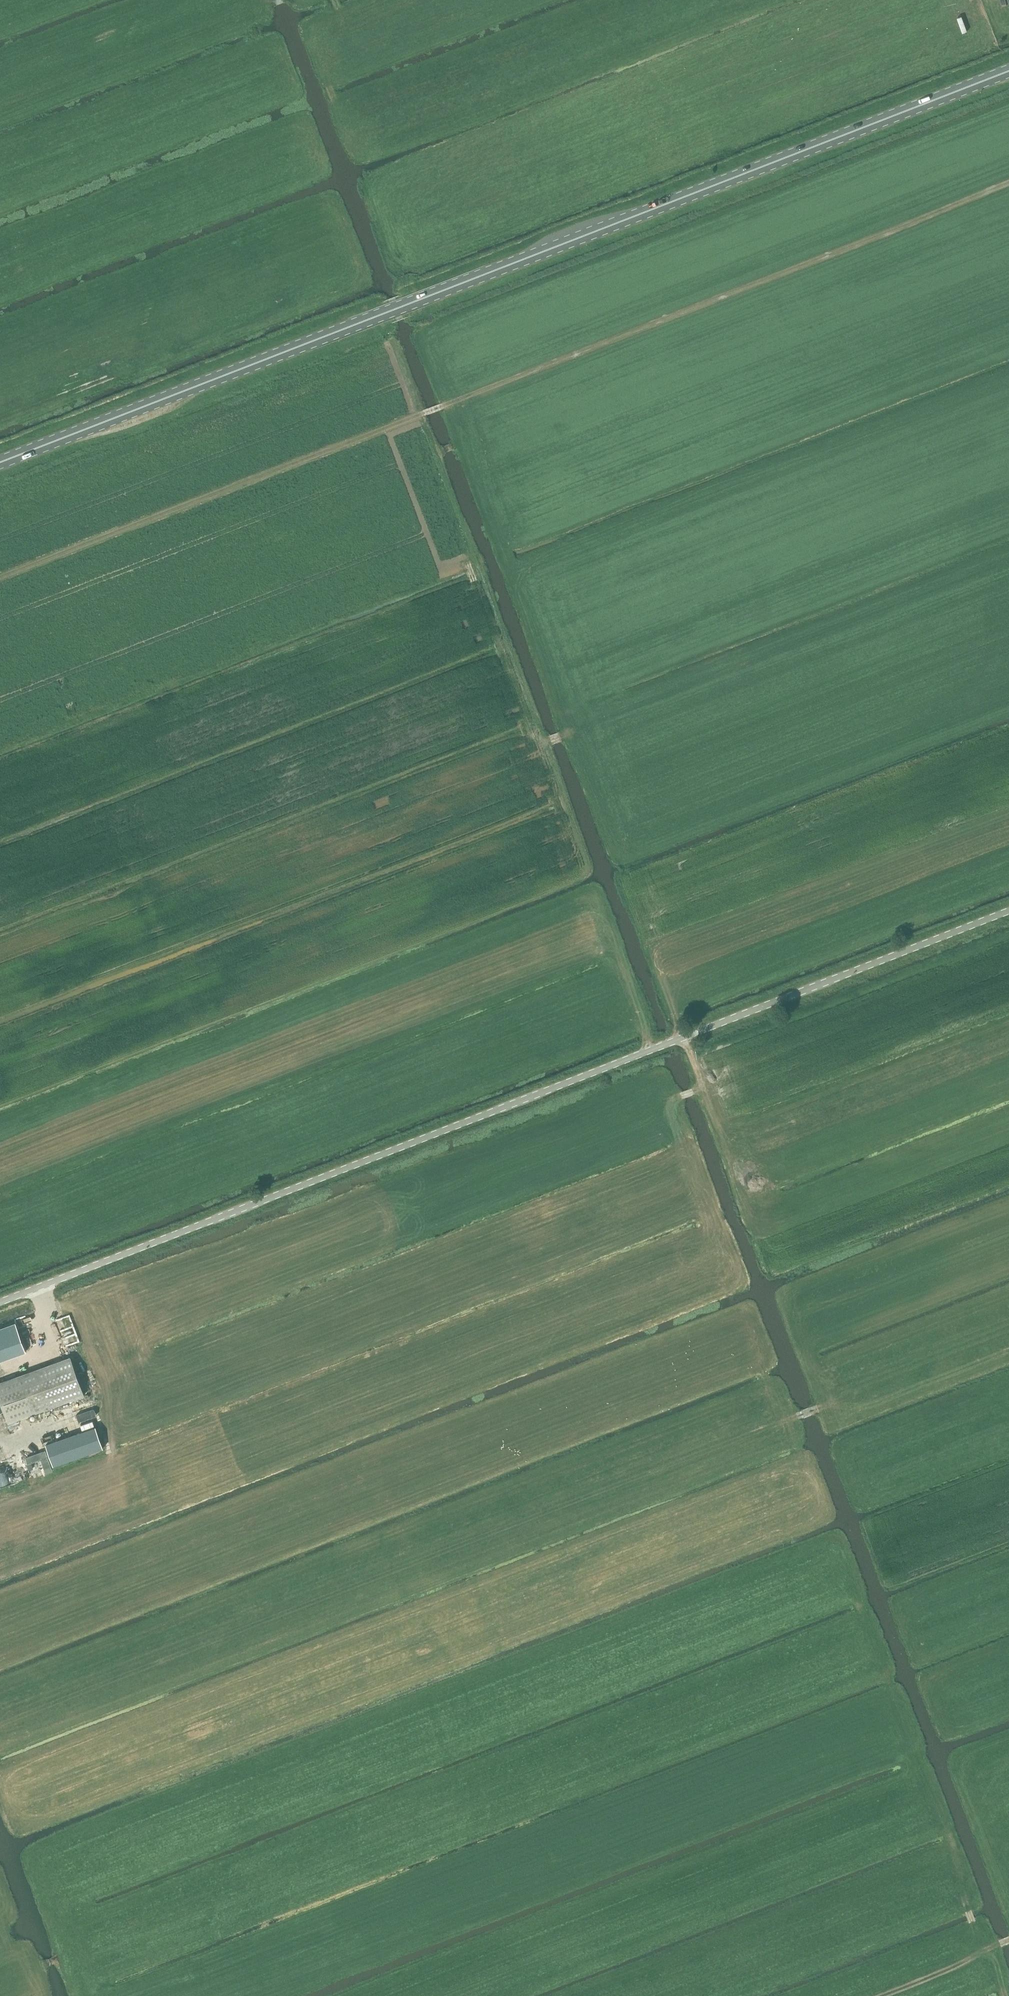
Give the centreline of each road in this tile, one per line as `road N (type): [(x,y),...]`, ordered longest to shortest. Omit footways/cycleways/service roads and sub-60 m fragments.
road 1 (track): [(0,578),(1008,185)]
road 2 (primary): [(0,462),(1008,71)]
road 3 (unclassified): [(0,1302),(1008,912)]

